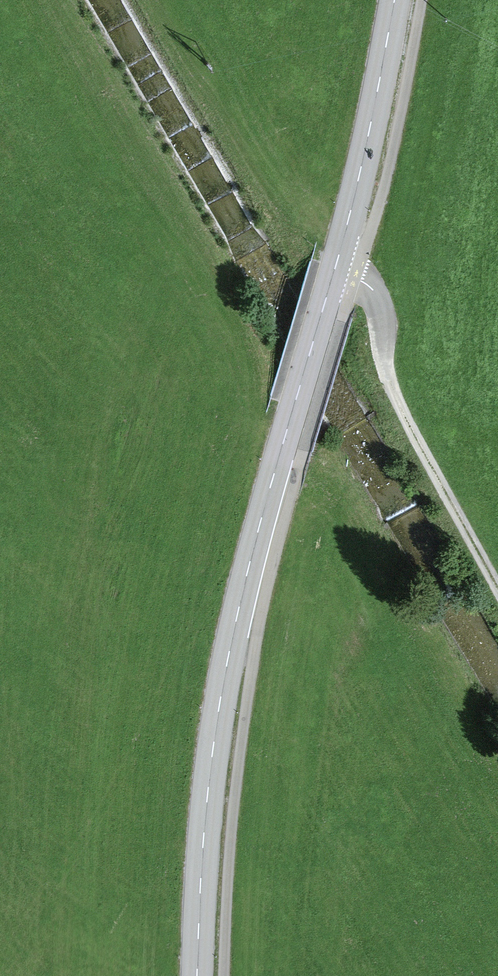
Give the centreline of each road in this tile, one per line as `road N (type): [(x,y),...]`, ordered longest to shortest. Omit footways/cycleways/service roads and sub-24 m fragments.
road 1 (secondary): [(199,975),(207,800),(229,657),(335,271),(396,0)]
road 2 (track): [(335,271),(371,287),(378,301),(388,380),(497,589)]

